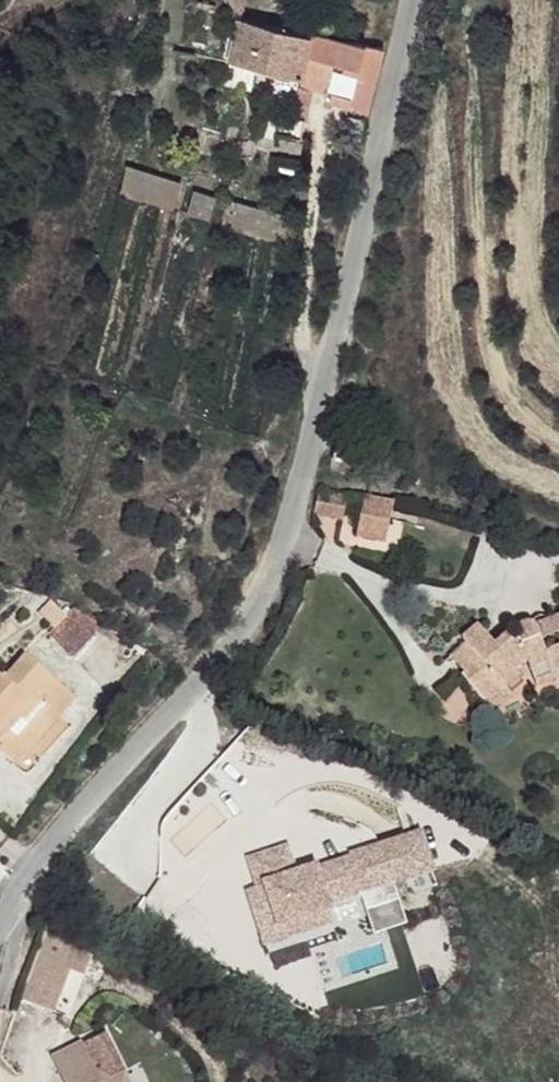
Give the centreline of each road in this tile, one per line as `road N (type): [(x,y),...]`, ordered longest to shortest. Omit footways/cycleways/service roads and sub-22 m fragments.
road 1 (unclassified): [(0,926),(244,621),(288,518),(409,0)]

